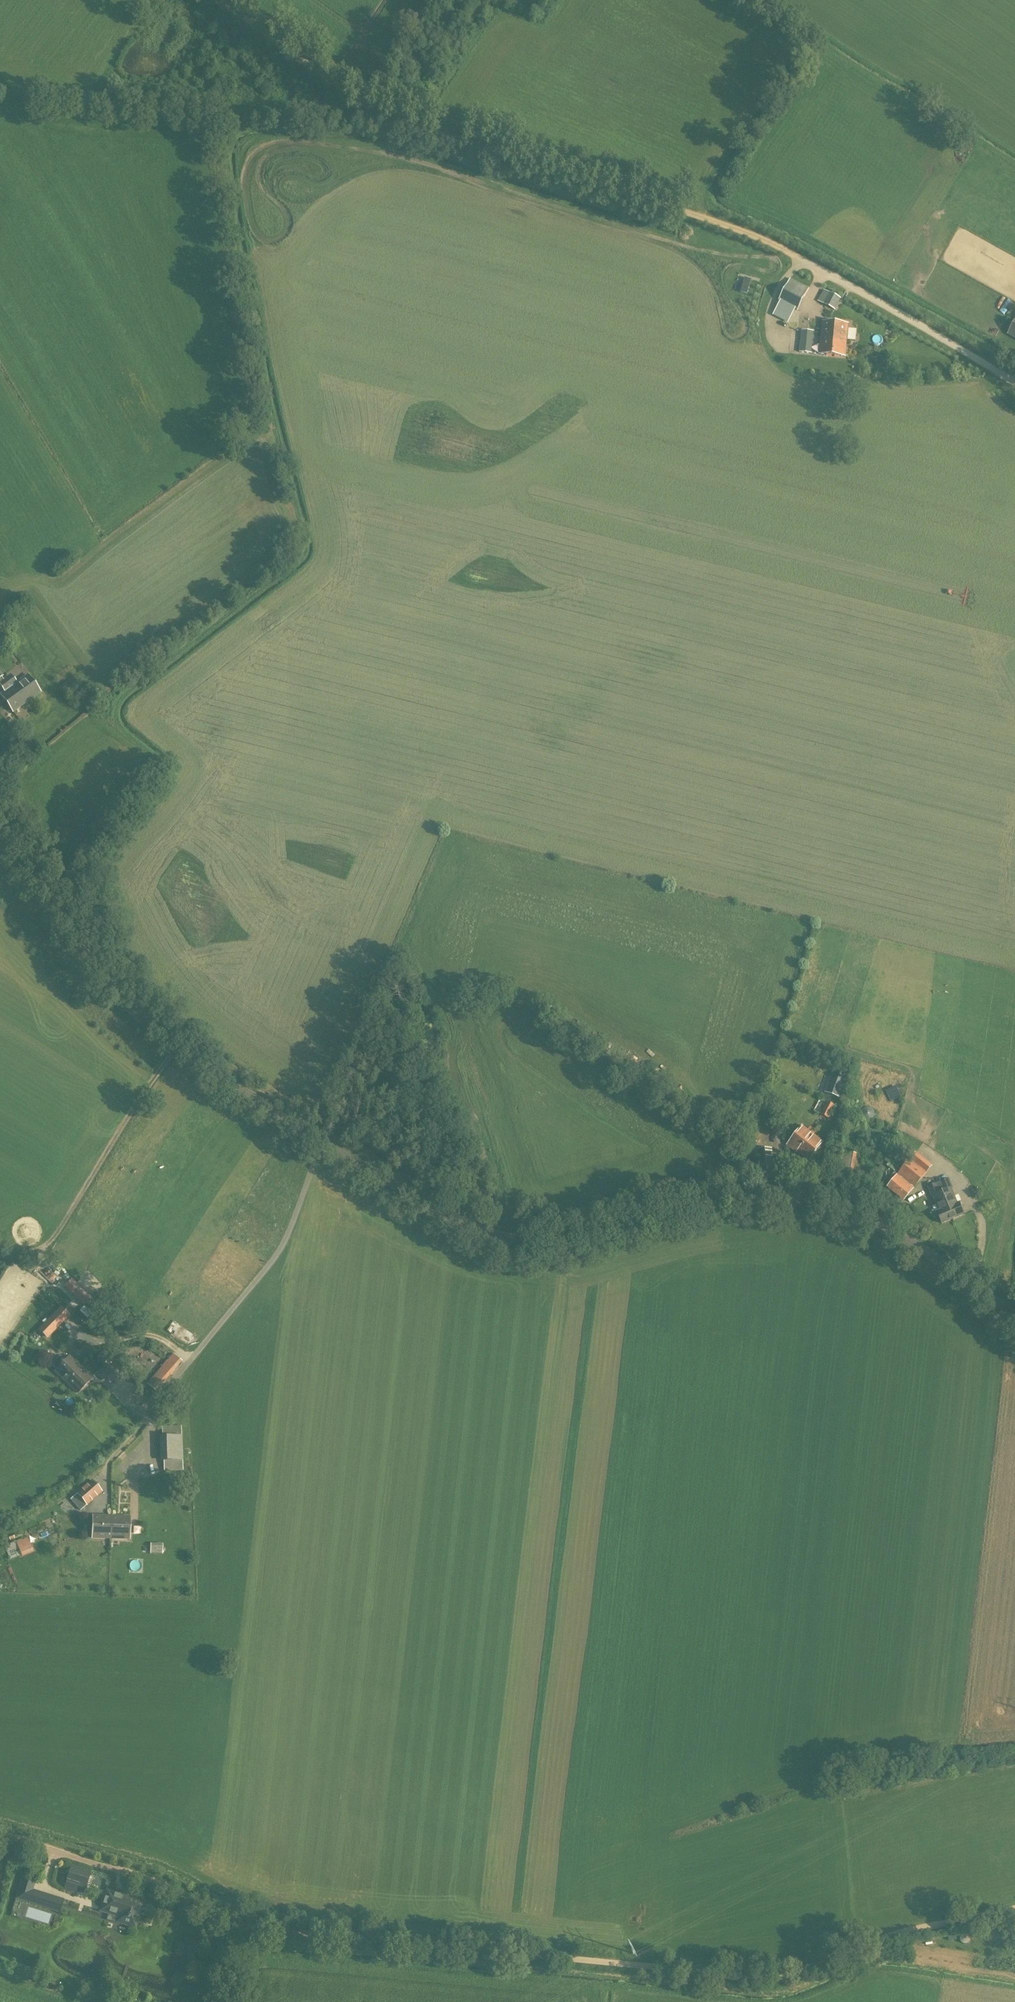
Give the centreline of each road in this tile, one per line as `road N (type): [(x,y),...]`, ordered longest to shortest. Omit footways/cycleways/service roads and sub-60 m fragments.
road 1 (unclassified): [(1014,1313),(869,1213),(818,1192),(765,1188),(560,1239),(480,1231),(159,1020),(115,972),(0,794)]
road 2 (track): [(246,1925),(764,1980),(899,1934),(1014,1908)]
road 3 (track): [(229,0),(390,111),(711,221),(792,257)]
road 4 (track): [(0,1835),(169,1886),(246,1925)]
road 5 (unclassified): [(792,257),(1014,383)]

